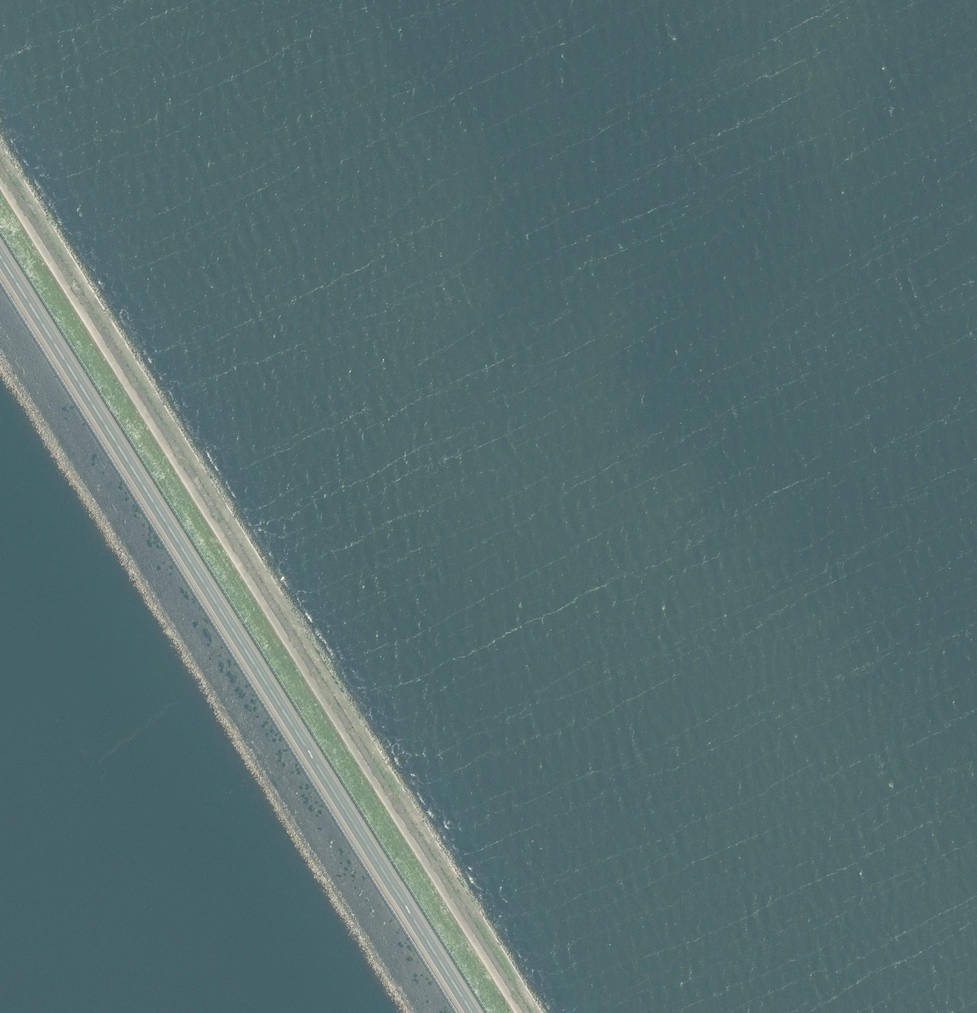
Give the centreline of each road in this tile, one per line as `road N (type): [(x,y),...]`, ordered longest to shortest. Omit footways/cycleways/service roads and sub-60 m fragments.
road 1 (trunk): [(461,1012),(0,272)]

